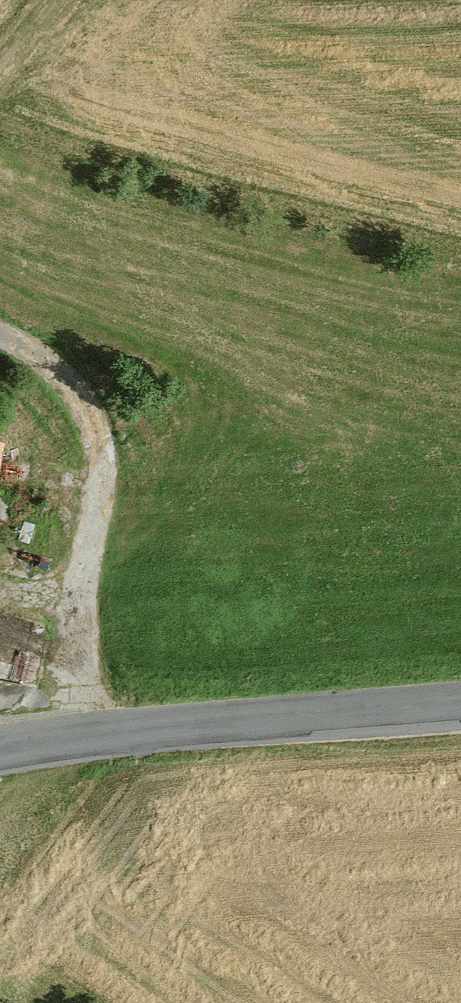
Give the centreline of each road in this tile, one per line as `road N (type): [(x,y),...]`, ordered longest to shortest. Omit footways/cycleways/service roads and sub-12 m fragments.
road 1 (unclassified): [(460,709),(80,736),(0,750)]
road 2 (track): [(80,736),(86,424),(20,335),(0,322)]

